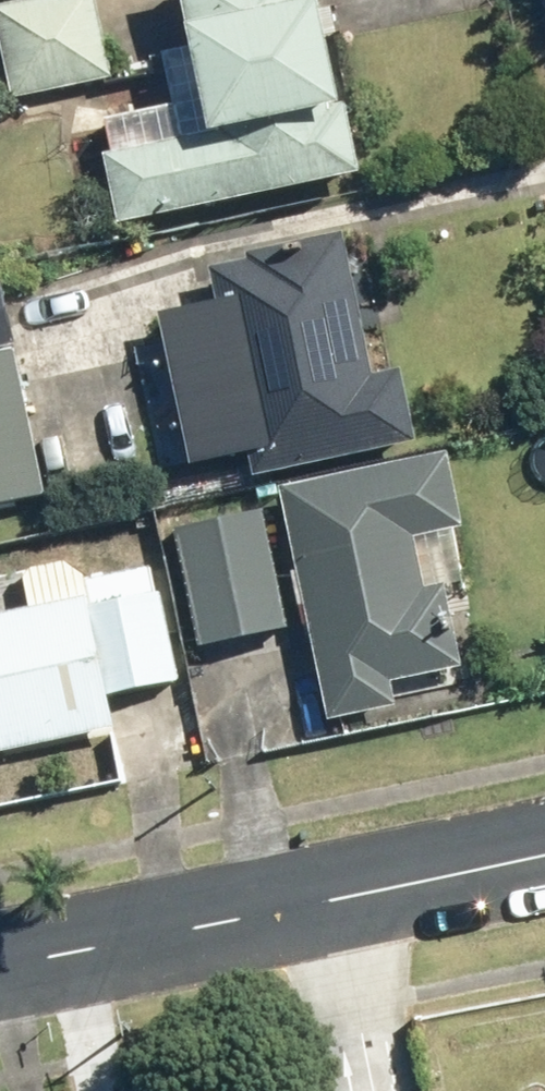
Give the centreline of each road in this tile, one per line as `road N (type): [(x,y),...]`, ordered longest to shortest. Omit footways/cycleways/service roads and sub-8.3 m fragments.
road 1 (residential): [(49,948),(544,848)]
road 2 (residential): [(49,948),(77,1090)]

